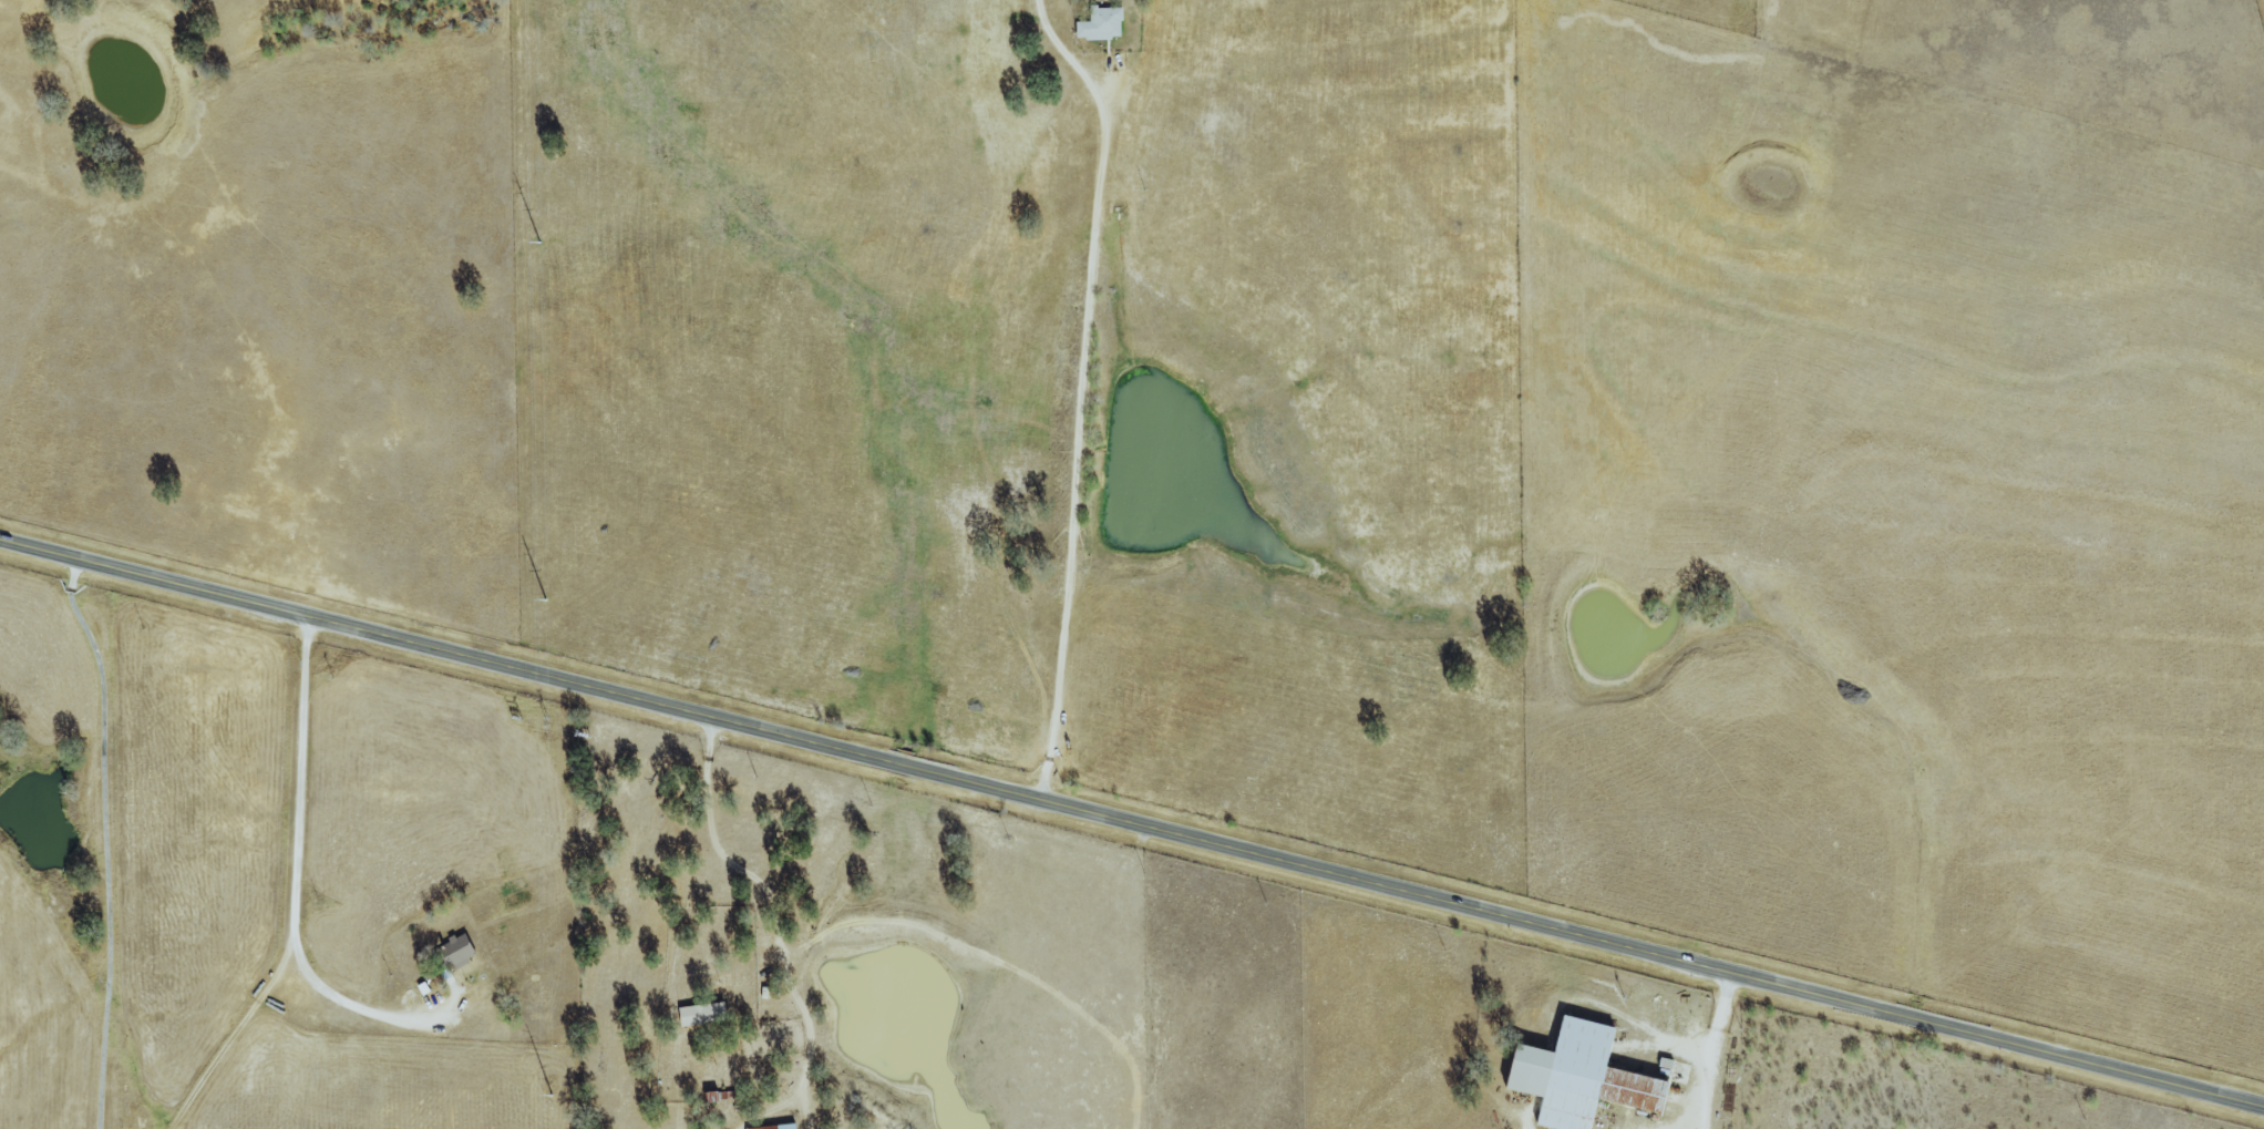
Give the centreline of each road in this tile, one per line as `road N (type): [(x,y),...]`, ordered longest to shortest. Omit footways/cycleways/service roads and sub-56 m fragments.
road 1 (secondary): [(0,540),(2263,1108)]

